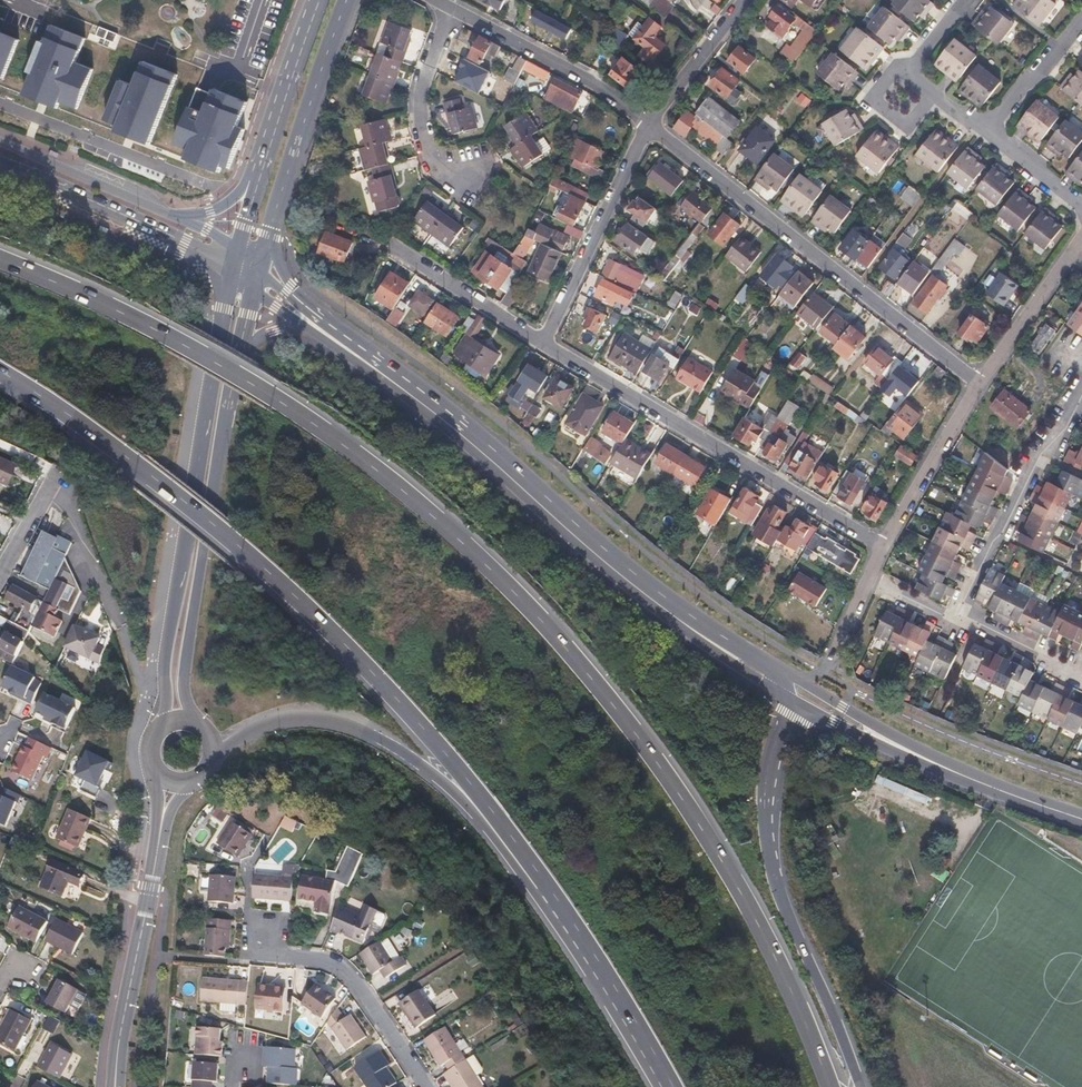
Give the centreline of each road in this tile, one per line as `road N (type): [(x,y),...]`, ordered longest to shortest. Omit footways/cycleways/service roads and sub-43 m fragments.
road 1 (motorway): [(830,1086),(796,999),(712,844),(653,754),(501,580),(367,459),(280,401),(170,336),(0,259)]
road 2 (motorway): [(0,376),(163,486),(334,638),(485,798),(559,903)]
road 3 (tertiary): [(231,274),(172,622),(166,675),(174,724)]
road 4 (residential): [(981,386),(646,125)]
road 5 (motorway): [(210,754),(277,722),(339,724),(455,789),(559,903)]
road 6 (motorway): [(861,1086),(776,878),(770,784),(786,695)]
road 7 (residential): [(882,549),(542,343)]
road 8 (tertiary): [(195,727),(185,680),(238,357)]
road 9 (residential): [(426,1086),(348,975),(320,960),(277,955),(245,926),(246,866),(265,839)]
road 10 (tertiary): [(426,402),(685,619)]
road 11 (residential): [(954,622),(1081,391)]
road 12 (primary): [(0,160),(231,274)]
road 13 (tertiary): [(115,1086),(158,837)]
road 14 (primary): [(267,238),(345,0)]
road 15 (residential): [(542,343),(646,125)]
road 16 (residential): [(646,125),(594,82),(450,8)]
road 17 (motorway): [(559,903),(670,1086)]
road 18 (residential): [(450,8),(421,87),(420,127),(438,163),(468,176)]
road 19 (residential): [(882,549),(981,386)]
road 20 (tertiary): [(786,695),(955,772)]
road 21 (primary): [(169,214),(0,142)]
road 22 (residential): [(542,343),(388,244)]
road 23 (tertiary): [(955,772),(801,684)]
road 24 (primary): [(281,109),(236,196),(209,212),(169,214)]
road 25 (residential): [(981,386),(1073,253)]
road 26 (residential): [(646,125),(743,0)]
road 27 (residential): [(984,131),(1081,18)]
road 28 (primary): [(281,109),(237,251)]
road 29 (tertiary): [(426,402),(314,314)]
road 30 (residential): [(908,73),(897,66),(871,100),(906,126),(931,94)]
road 31 (residential): [(954,622),(1081,677)]
road 32 (tertiary): [(955,772),(1081,819)]
road 33 (tertiary): [(315,334),(426,402)]
road 34 (residential): [(868,580),(828,665),(801,684)]
road 35 (tertiary): [(685,619),(786,695)]
road 36 (residential): [(1081,210),(984,131)]

